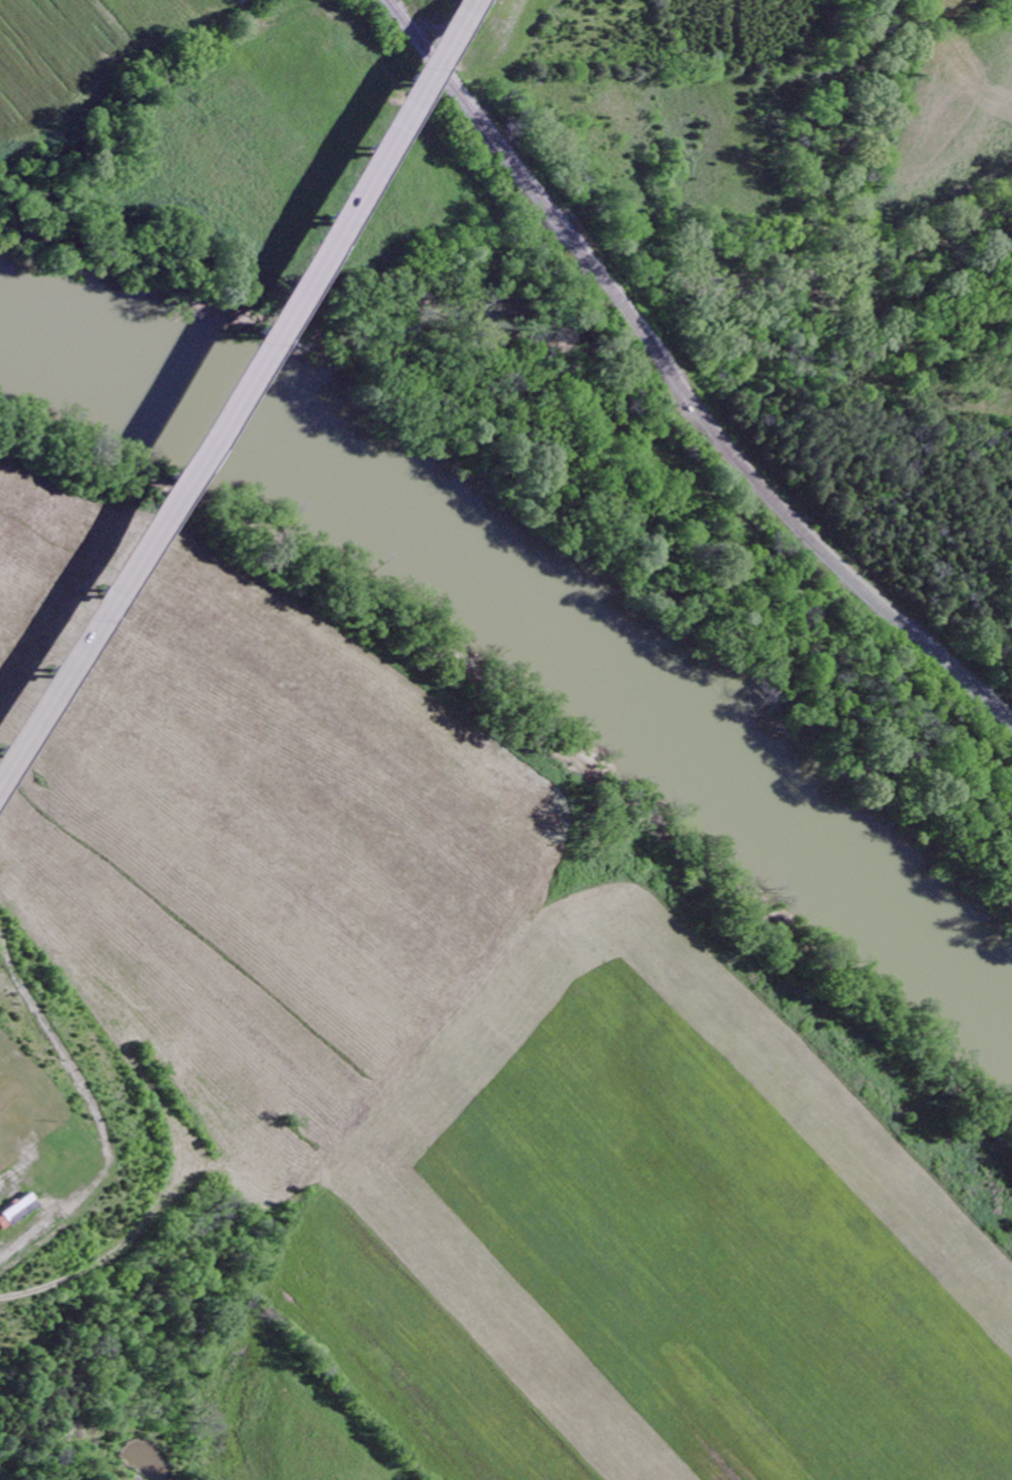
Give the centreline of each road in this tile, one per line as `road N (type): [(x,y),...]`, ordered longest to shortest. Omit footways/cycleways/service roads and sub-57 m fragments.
road 1 (trunk): [(0,771),(463,12)]
road 2 (residential): [(1011,591),(991,574),(975,536),(1011,482)]

